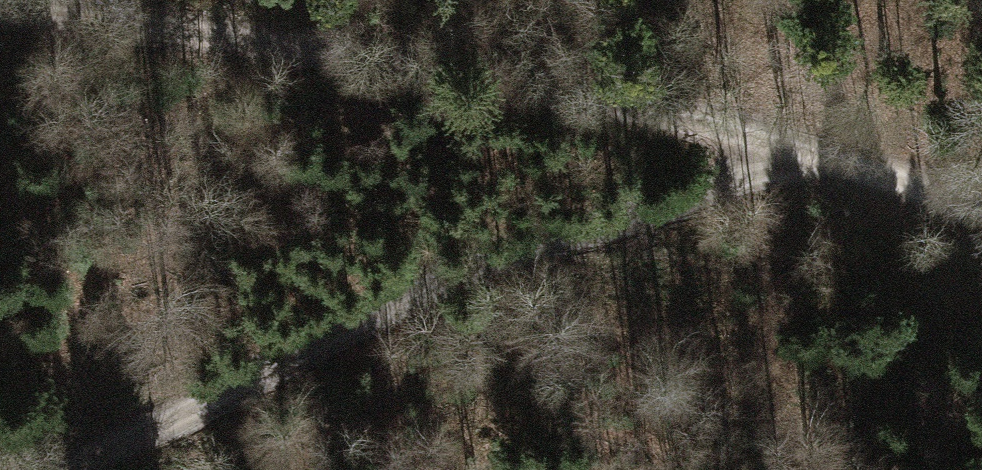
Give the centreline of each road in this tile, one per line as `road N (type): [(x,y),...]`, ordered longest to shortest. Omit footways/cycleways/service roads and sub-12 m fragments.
road 1 (track): [(0,14),(339,55),(732,128),(981,214)]
road 2 (track): [(812,153),(443,278),(67,469)]

